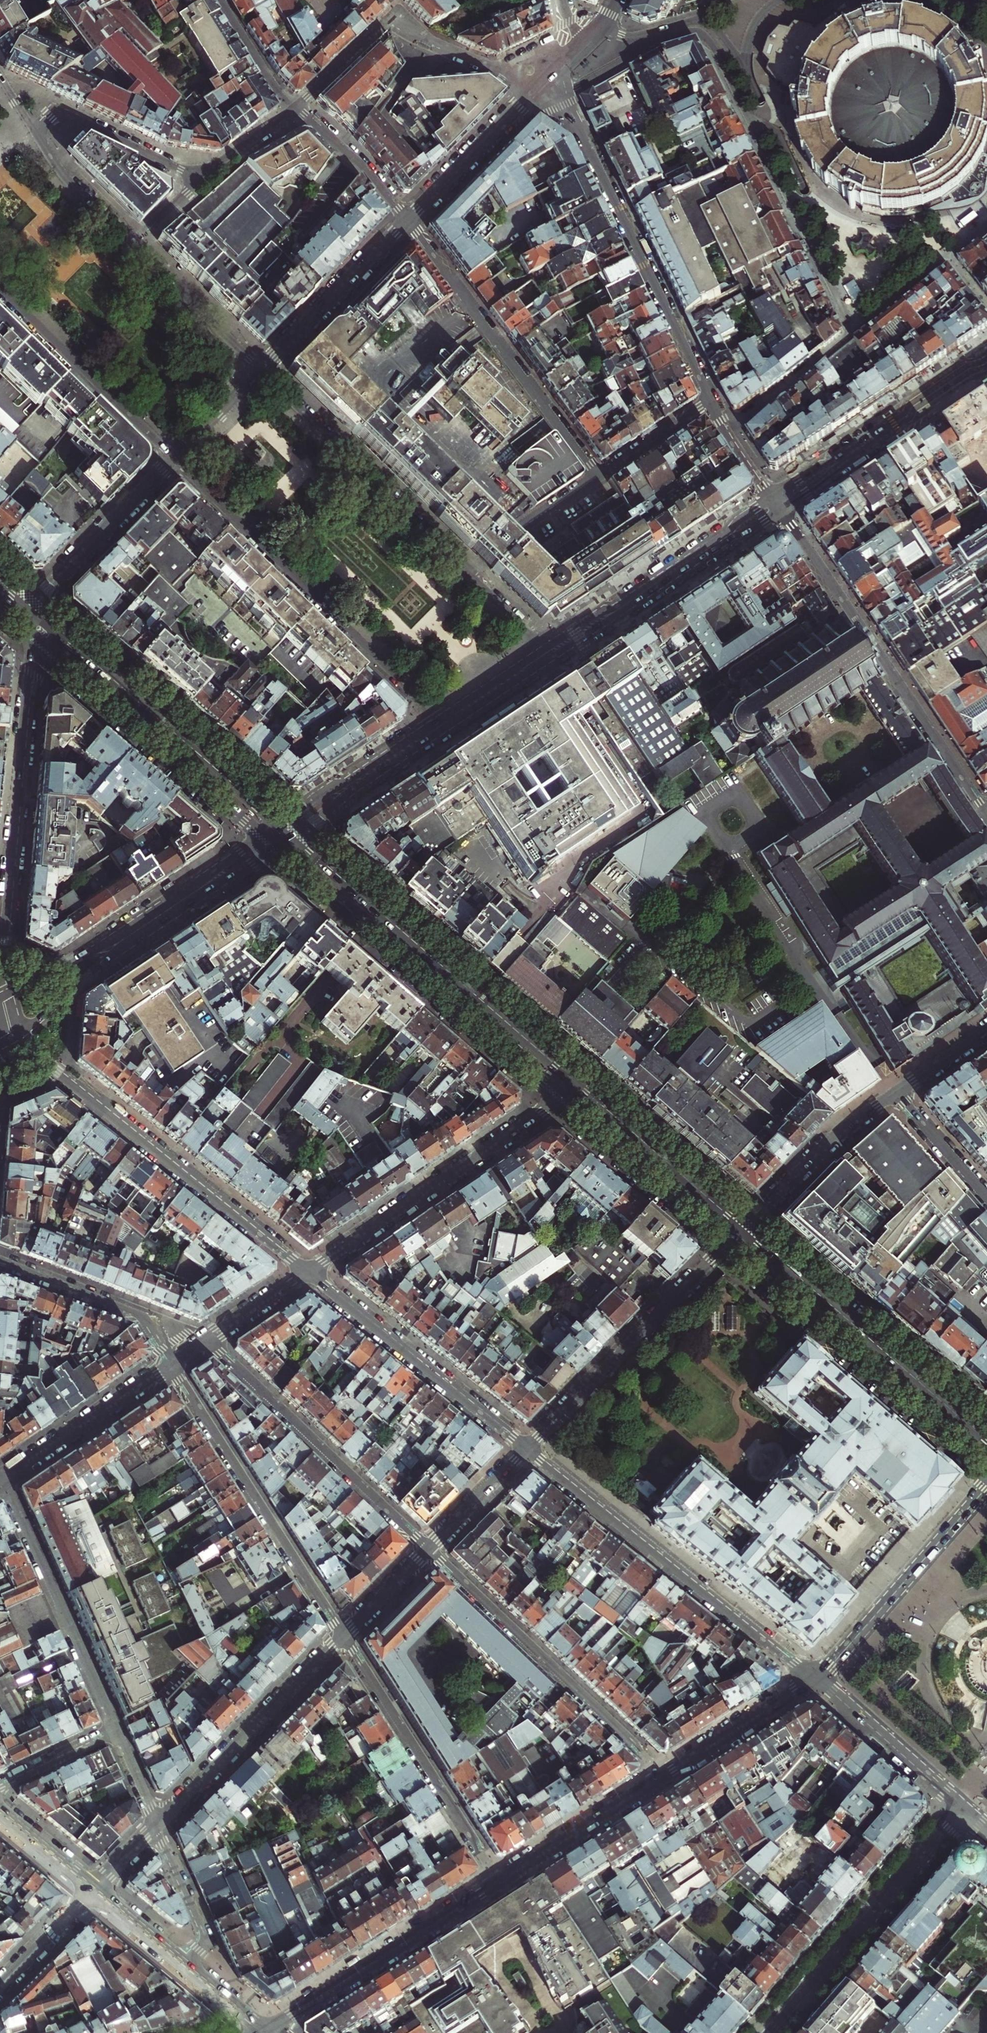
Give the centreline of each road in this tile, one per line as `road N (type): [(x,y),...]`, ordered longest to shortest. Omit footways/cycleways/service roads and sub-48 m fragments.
road 1 (residential): [(853,331),(704,35),(666,38),(561,94)]
road 2 (secondary): [(269,842),(560,1096)]
road 3 (secondary): [(574,1081),(286,830)]
road 4 (residential): [(8,1039),(307,1272)]
road 5 (residential): [(172,461),(442,725)]
road 6 (residential): [(777,503),(983,811)]
road 7 (residential): [(527,1449),(814,1680)]
road 8 (residential): [(32,635),(0,998)]
road 9 (residential): [(561,94),(710,401)]
road 10 (secondary): [(729,1244),(986,1467)]
road 11 (secondary): [(286,830),(37,613)]
road 12 (residential): [(664,1776),(429,1549)]
road 13 (residential): [(343,1634),(169,1364)]
road 14 (secondary): [(986,1440),(744,1229)]
road 15 (residential): [(598,477),(408,219)]
road 16 (secondary): [(32,635),(269,842)]
road 17 (residential): [(307,1272),(560,1096)]
road 18 (residential): [(206,1339),(429,1549)]
road 19 (residential): [(472,576),(261,370)]
road 20 (residential): [(770,2032),(964,1811)]
road 21 (residential): [(343,1634),(499,1882)]
road 22 (residential): [(729,1244),(527,1449)]
road 23 (residential): [(307,1272),(527,1449)]
road 24 (tertiary): [(262,2032),(499,1882)]
road 25 (residential): [(116,1732),(4,1479)]
road 26 (tertiary): [(553,651),(777,503)]
road 27 (residential): [(343,1634),(156,1824)]
road 28 (tertiary): [(986,1487),(814,1680)]
road 29 (tertiary): [(777,503),(986,362)]
road 30 (residential): [(0,289),(172,461)]
road 31 (secondary): [(744,1229),(574,1081)]
road 32 (secondary): [(560,1096),(729,1244)]
road 33 (residential): [(408,219),(261,370)]
road 34 (residential): [(175,1359),(144,1318),(0,1260)]
road 35 (residential): [(172,461),(48,590),(37,613)]
road 36 (residential): [(895,1094),(842,1130),(744,1229)]
road 37 (residential): [(4,1479),(169,1364)]
road 38 (residential): [(47,152),(45,124),(64,114),(200,179)]
road 39 (tertiary): [(814,1680),(964,1811)]
road 40 (tertiary): [(499,1882),(664,1776)]
road 41 (tertiary): [(286,830),(442,725)]
road 42 (residential): [(536,88),(408,219)]
road 43 (residential): [(261,370),(133,243)]
road 44 (tertiary): [(664,1776),(814,1680)]
road 45 (tertiary): [(8,1039),(137,931)]
road 46 (residential): [(536,88),(433,41),(394,14)]
road 47 (residential): [(598,477),(472,576)]
road 48 (residential): [(731,434),(853,331)]
road 49 (tertiary): [(137,931),(269,842)]
road 50 (residential): [(295,108),(367,169),(408,219)]
road 51 (residential): [(182,1968),(201,1935),(156,1824)]
road 52 (tertiary): [(137,931),(0,998)]
road 53 (residential): [(527,1449),(429,1549)]
road 54 (residential): [(986,1197),(895,1094)]
road 55 (residential): [(394,14),(295,108)]
road 56 (residential): [(710,401),(598,477)]
road 57 (residential): [(92,1891),(0,1988)]
road 58 (tertiary): [(442,725),(553,651)]
road 59 (residential): [(221,0),(295,108)]
road 60 (residential): [(0,1787),(116,1732)]
road 61 (residential): [(261,370),(172,461)]
road 62 (residential): [(133,243),(47,152)]
road 63 (residential): [(206,1339),(307,1272)]
road 64 (residential): [(429,1549),(343,1634)]

